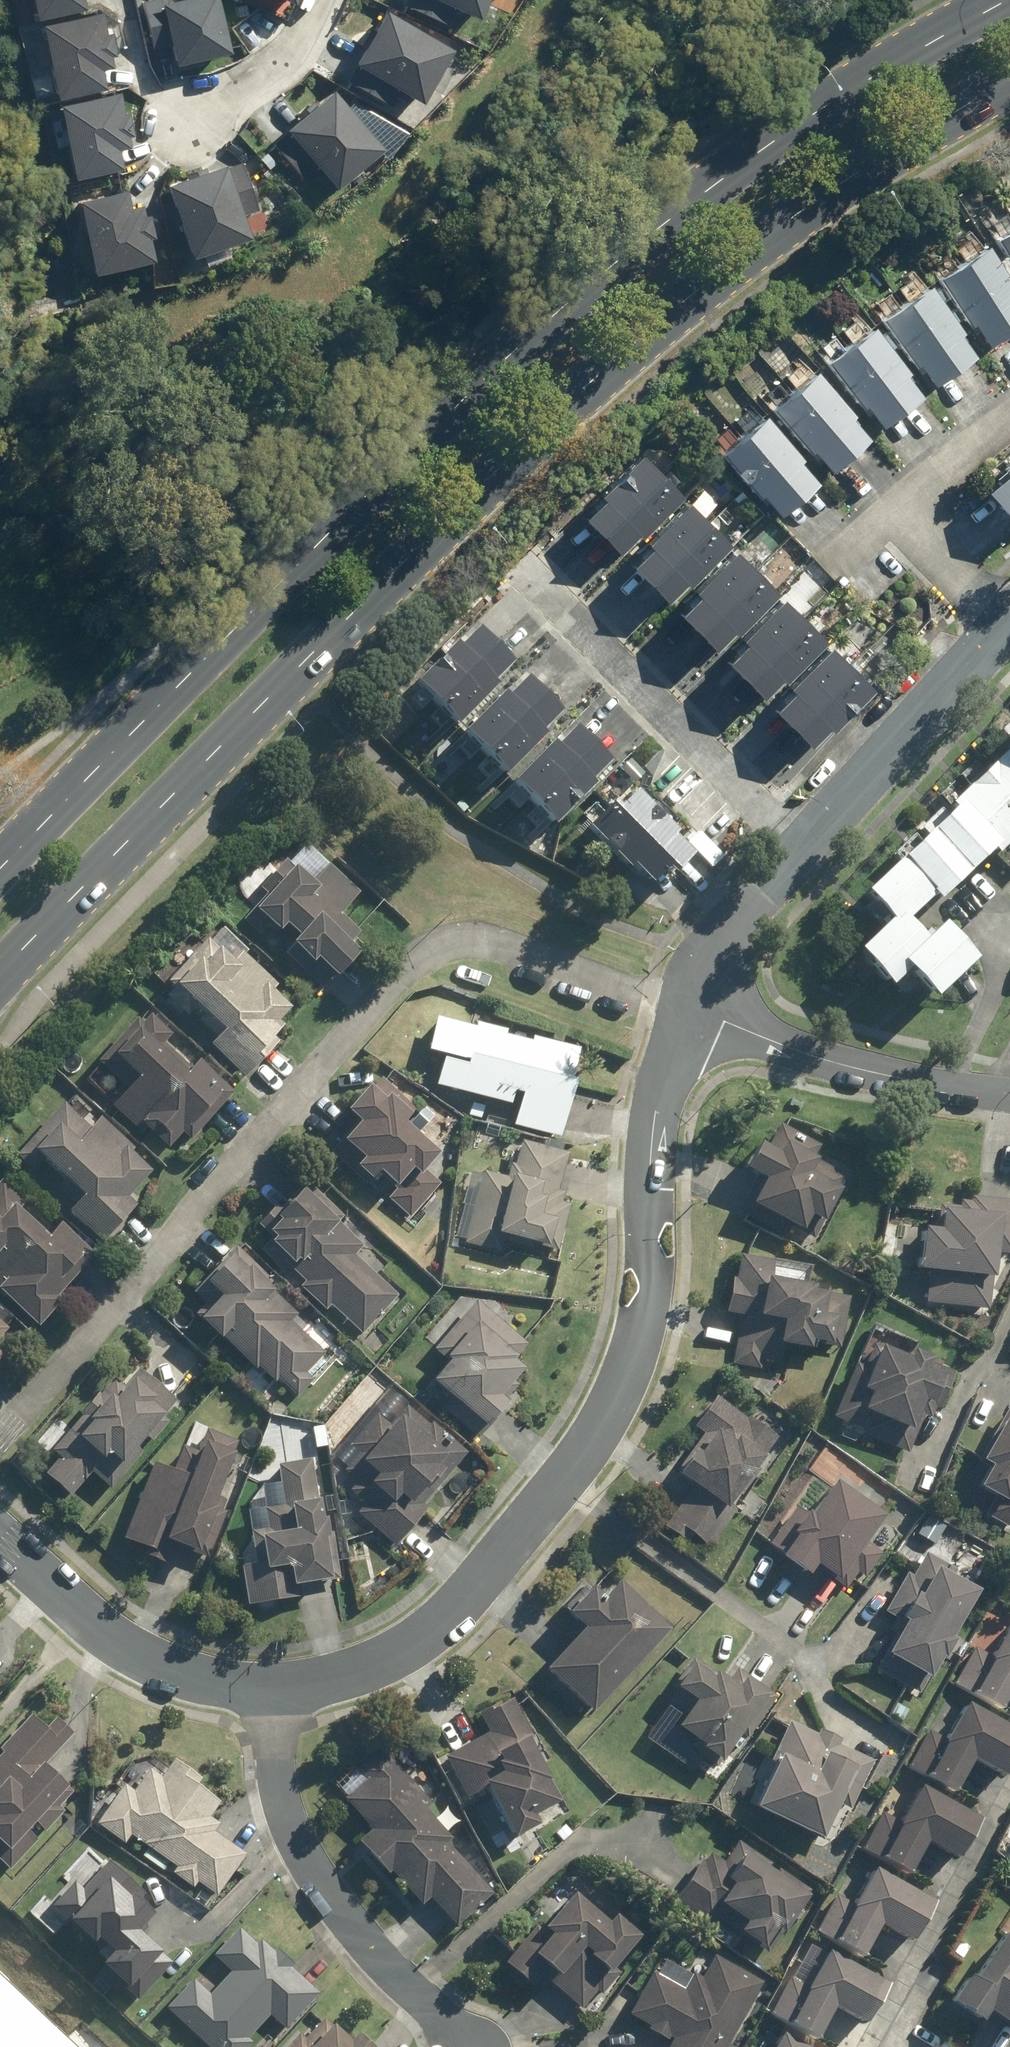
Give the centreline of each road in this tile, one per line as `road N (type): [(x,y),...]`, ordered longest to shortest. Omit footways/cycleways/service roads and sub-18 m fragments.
road 1 (primary): [(1009,83),(871,165),(703,285),(543,421),(0,974)]
road 2 (primary): [(0,872),(441,415),(548,319),(719,175),(821,104),(1006,0)]
road 3 (residential): [(0,1440),(425,954),(474,943),(690,1010)]
road 4 (residential): [(271,1691),(328,1683),(417,1646),(456,1612),(606,1417),(644,1320),(659,1094),(690,1010)]
road 5 (residential): [(473,2046),(366,1942),(296,1844),(271,1691)]
road 6 (residential): [(801,846),(540,578)]
road 7 (residential): [(1009,1093),(797,1049),(690,1010)]
road 8 (residential): [(0,1540),(131,1650),(198,1678),(271,1691)]
road 9 (residential): [(1009,629),(801,846)]
road 10 (residential): [(801,846),(735,922),(690,1010)]
road 11 (residential): [(316,0),(291,48),(186,114)]
road 12 (residential): [(900,516),(1009,629)]
road 13 (residential): [(1009,426),(900,516)]

